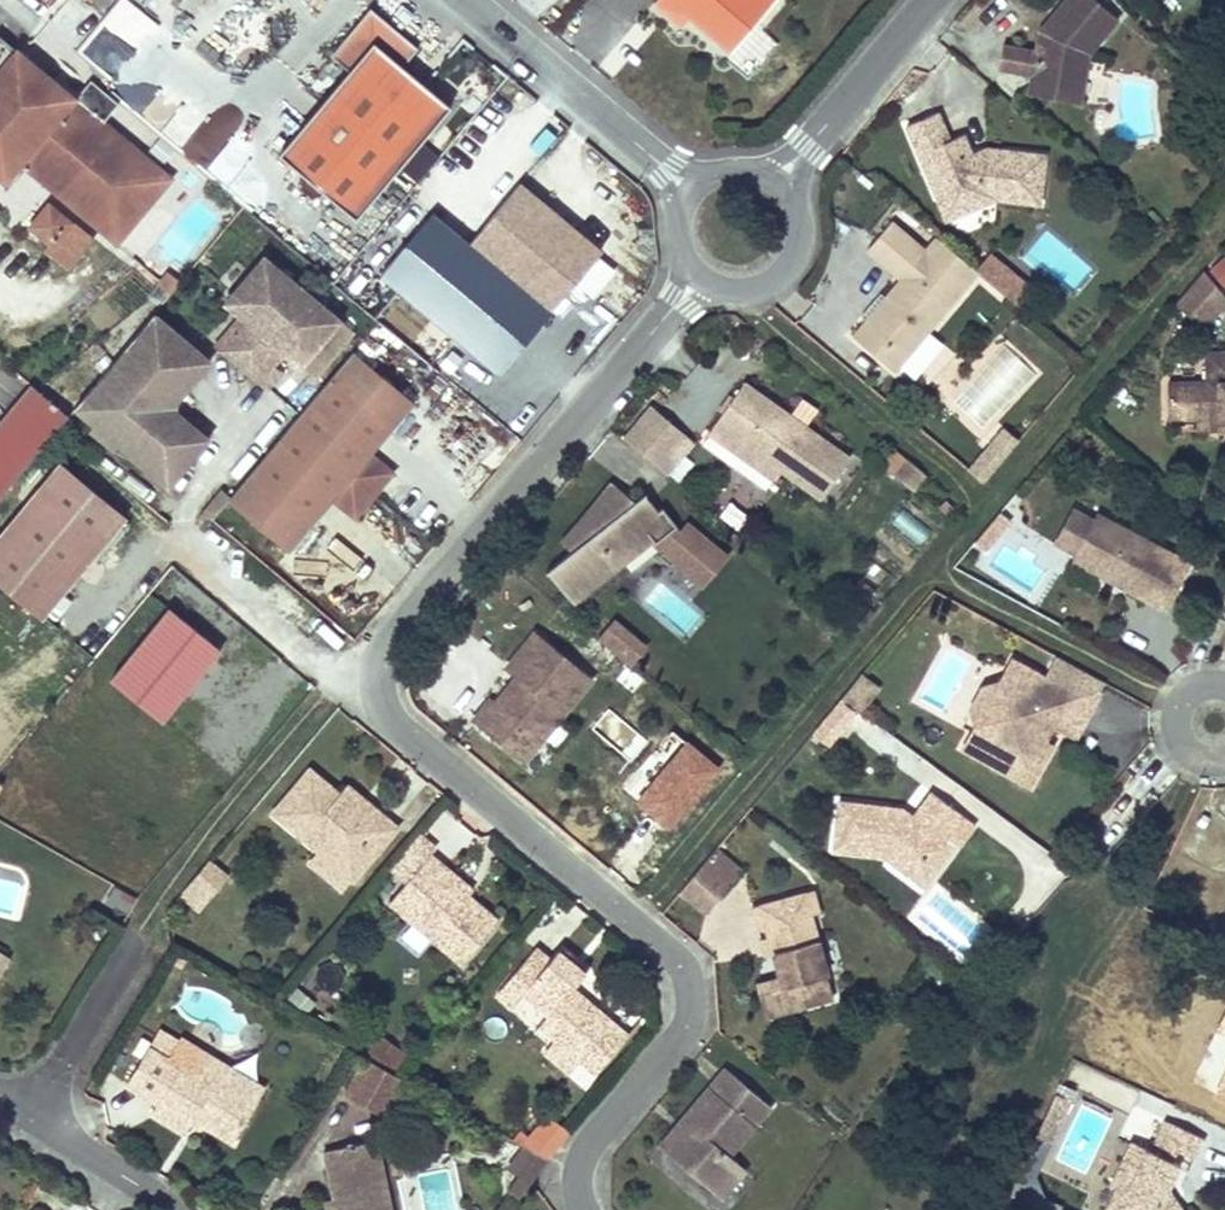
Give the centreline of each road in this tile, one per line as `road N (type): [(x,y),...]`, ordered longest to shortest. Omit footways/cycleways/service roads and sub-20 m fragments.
road 1 (residential): [(701,275),(351,677),(684,966),(688,1019),(587,1147),(583,1209)]
road 2 (unclassified): [(465,0),(694,191)]
road 3 (residential): [(934,0),(779,187)]
road 4 (residential): [(175,1209),(0,1099)]
road 5 (residential): [(701,275),(738,288),(758,285),(788,260),(797,222),(779,187)]

